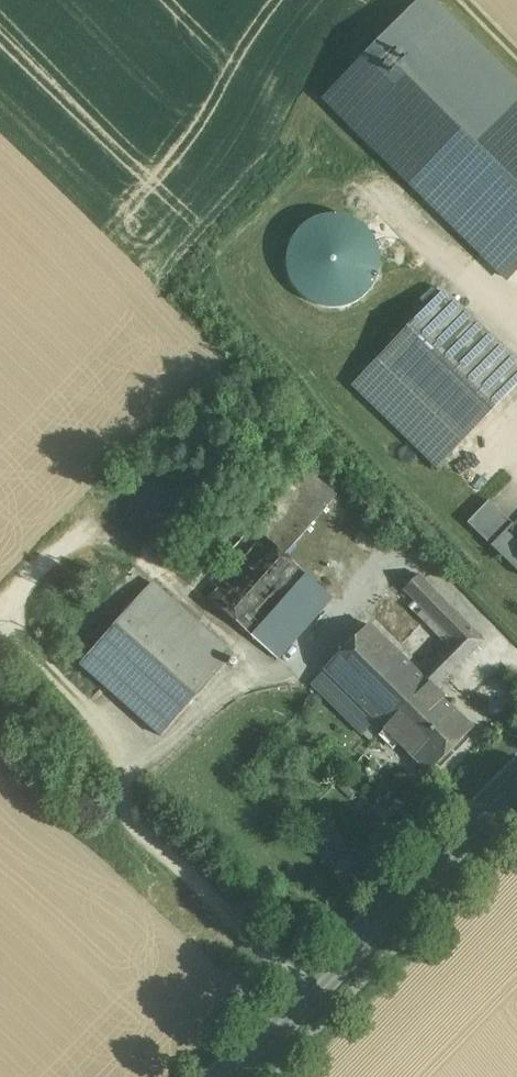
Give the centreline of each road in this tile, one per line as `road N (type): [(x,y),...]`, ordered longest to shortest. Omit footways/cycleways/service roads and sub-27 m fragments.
road 1 (primary): [(516,785),(232,1076)]

